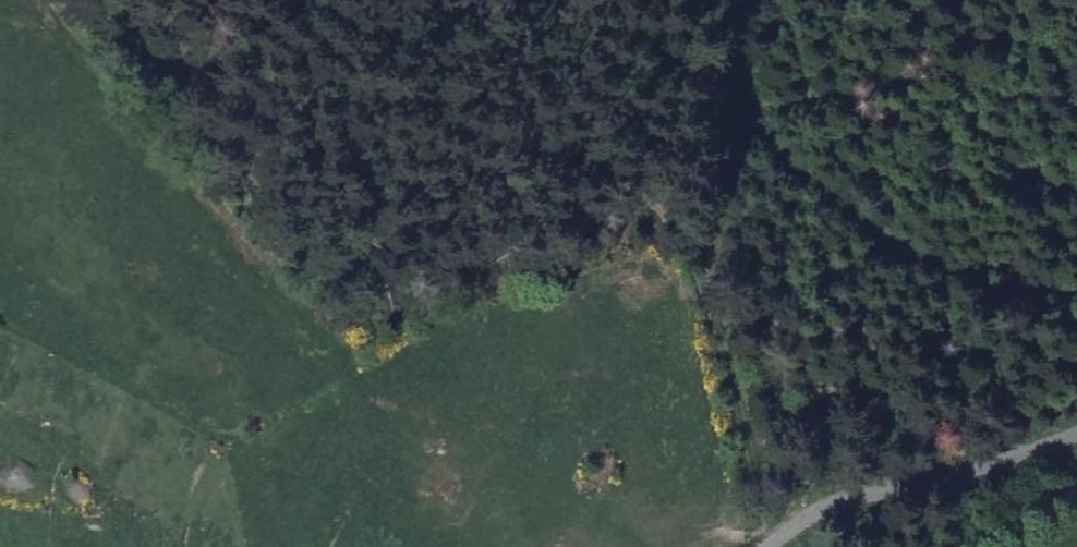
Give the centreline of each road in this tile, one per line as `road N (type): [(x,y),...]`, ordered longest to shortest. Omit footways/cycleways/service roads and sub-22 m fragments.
road 1 (unclassified): [(772,546),(828,506),(1015,459),(1076,435)]

